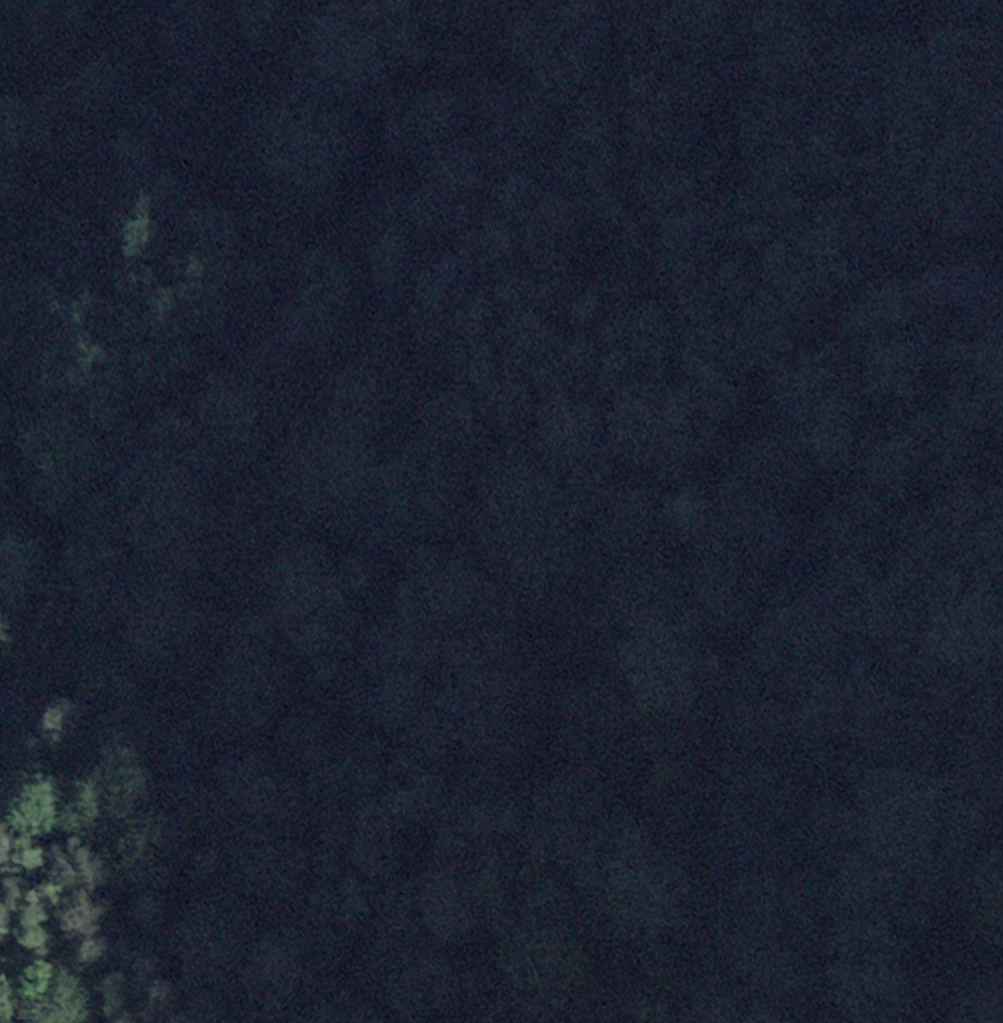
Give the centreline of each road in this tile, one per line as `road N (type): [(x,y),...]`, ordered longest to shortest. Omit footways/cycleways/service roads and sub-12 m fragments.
road 1 (track): [(346,1022),(403,949),(489,801),(560,629),(674,513),(958,259),(1002,249)]
road 2 (track): [(471,0),(452,60),(321,301),(130,476),(0,730)]
road 3 (track): [(1002,343),(771,554),(725,761),(744,985),(738,1022)]
road 4 (track): [(0,128),(107,82),(179,0)]

